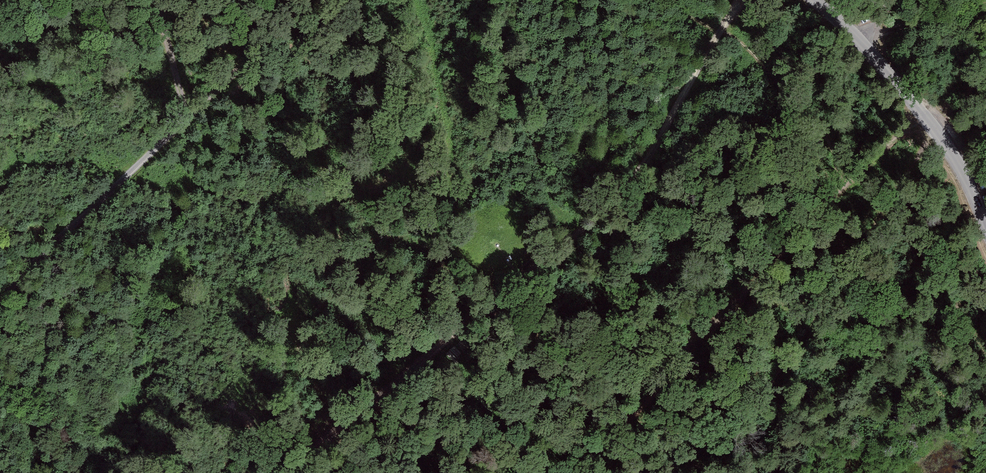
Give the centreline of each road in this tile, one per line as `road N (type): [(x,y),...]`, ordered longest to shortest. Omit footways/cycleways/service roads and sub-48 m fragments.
road 1 (track): [(740,0),(617,206),(291,472)]
road 2 (track): [(925,117),(848,181),(581,472)]
road 3 (track): [(307,0),(305,12),(16,283),(0,309)]
road 4 (track): [(942,138),(717,472)]
road 5 (unclassified): [(814,0),(860,40),(942,138),(985,227)]
road 6 (track): [(985,19),(925,19),(860,40),(891,0)]
road 7 (track): [(149,0),(180,129)]

